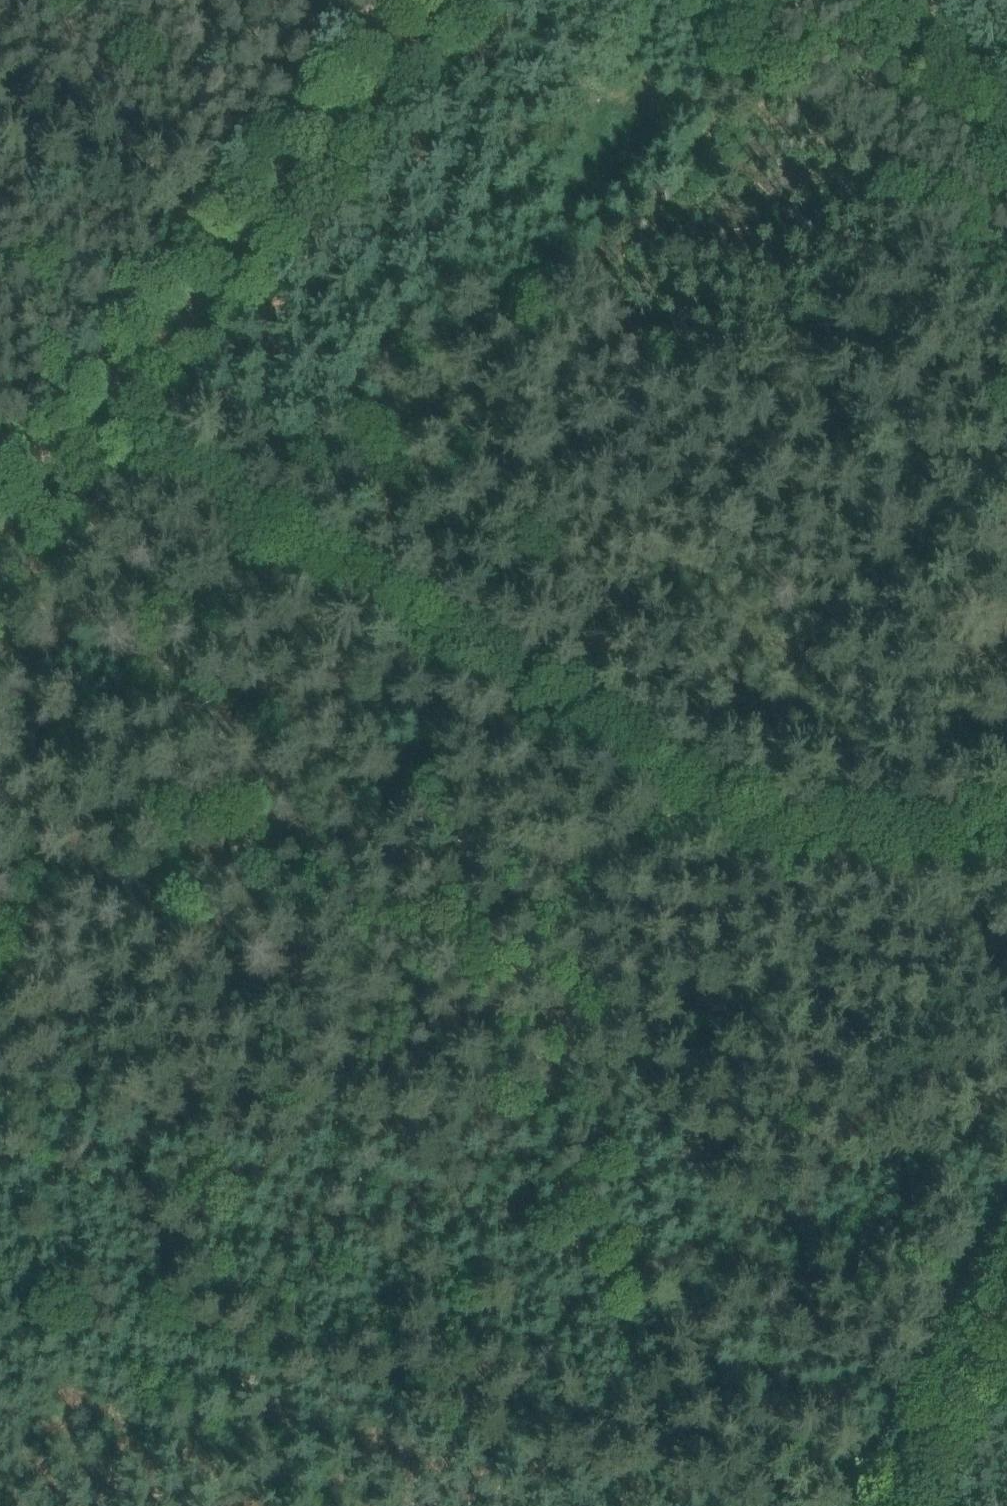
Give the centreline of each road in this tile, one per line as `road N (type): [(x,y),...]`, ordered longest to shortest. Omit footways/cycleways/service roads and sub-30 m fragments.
road 1 (track): [(87,423),(435,0)]
road 2 (track): [(901,1505),(1006,1309)]

